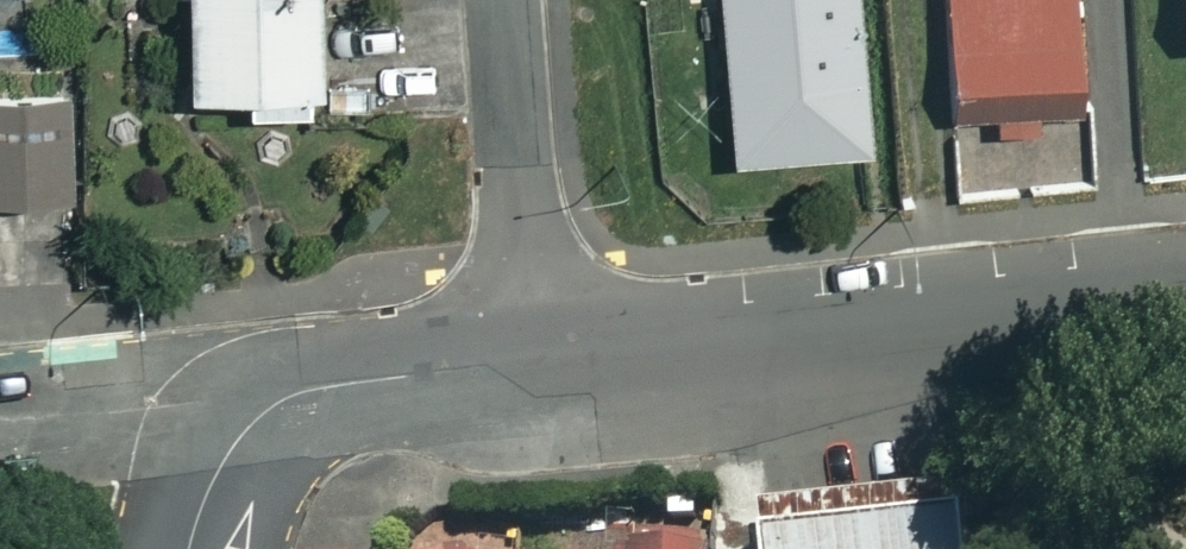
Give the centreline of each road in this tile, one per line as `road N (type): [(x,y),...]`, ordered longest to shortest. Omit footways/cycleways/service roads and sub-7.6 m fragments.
road 1 (residential): [(537,357),(1185,293)]
road 2 (residential): [(196,548),(212,486),(260,413),(291,396),(351,384),(537,357)]
road 3 (residential): [(510,0),(537,357)]

